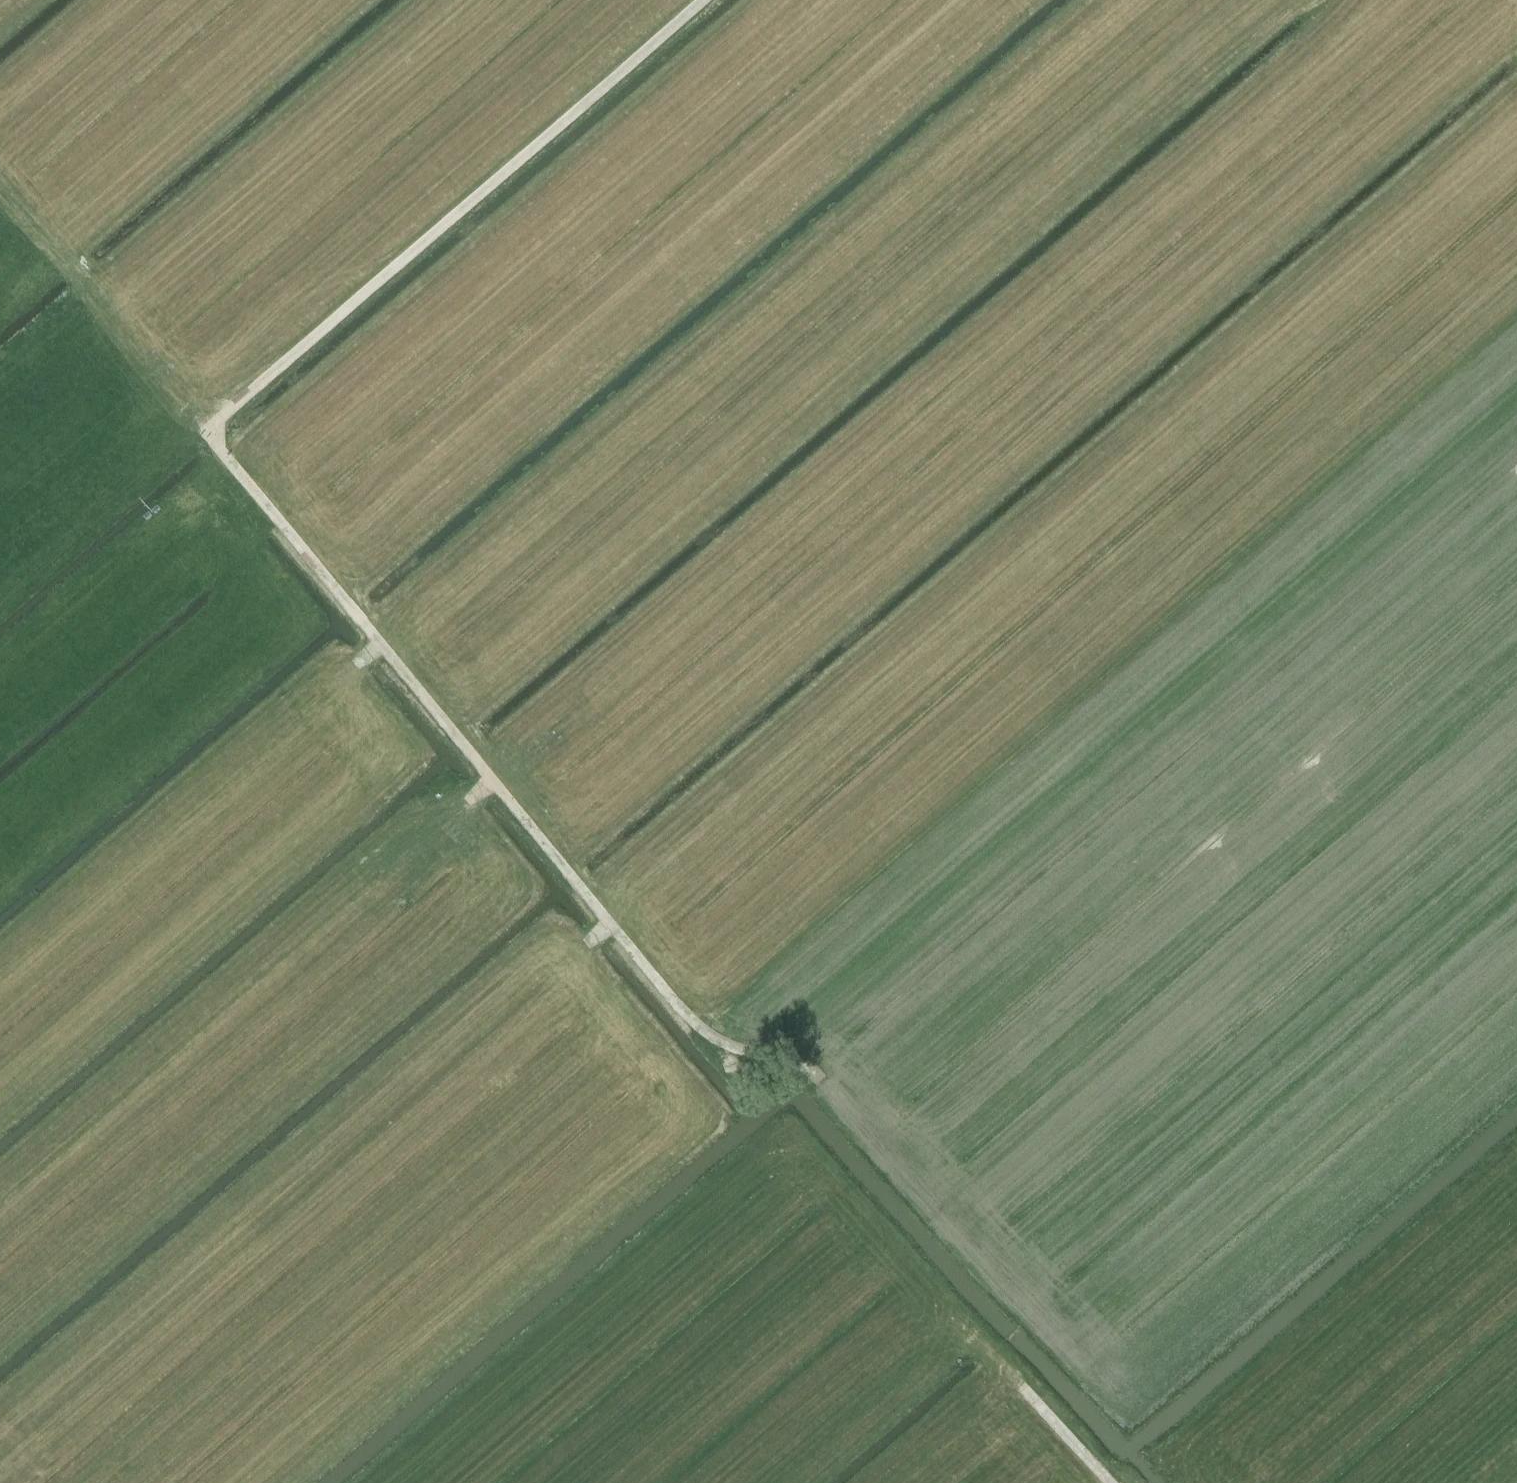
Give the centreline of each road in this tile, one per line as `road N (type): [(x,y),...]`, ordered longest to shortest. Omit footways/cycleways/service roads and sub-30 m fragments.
road 1 (track): [(703,0),(211,431),(694,1022),(729,1047),(810,1074)]
road 2 (track): [(1110,1482),(1024,1388)]

